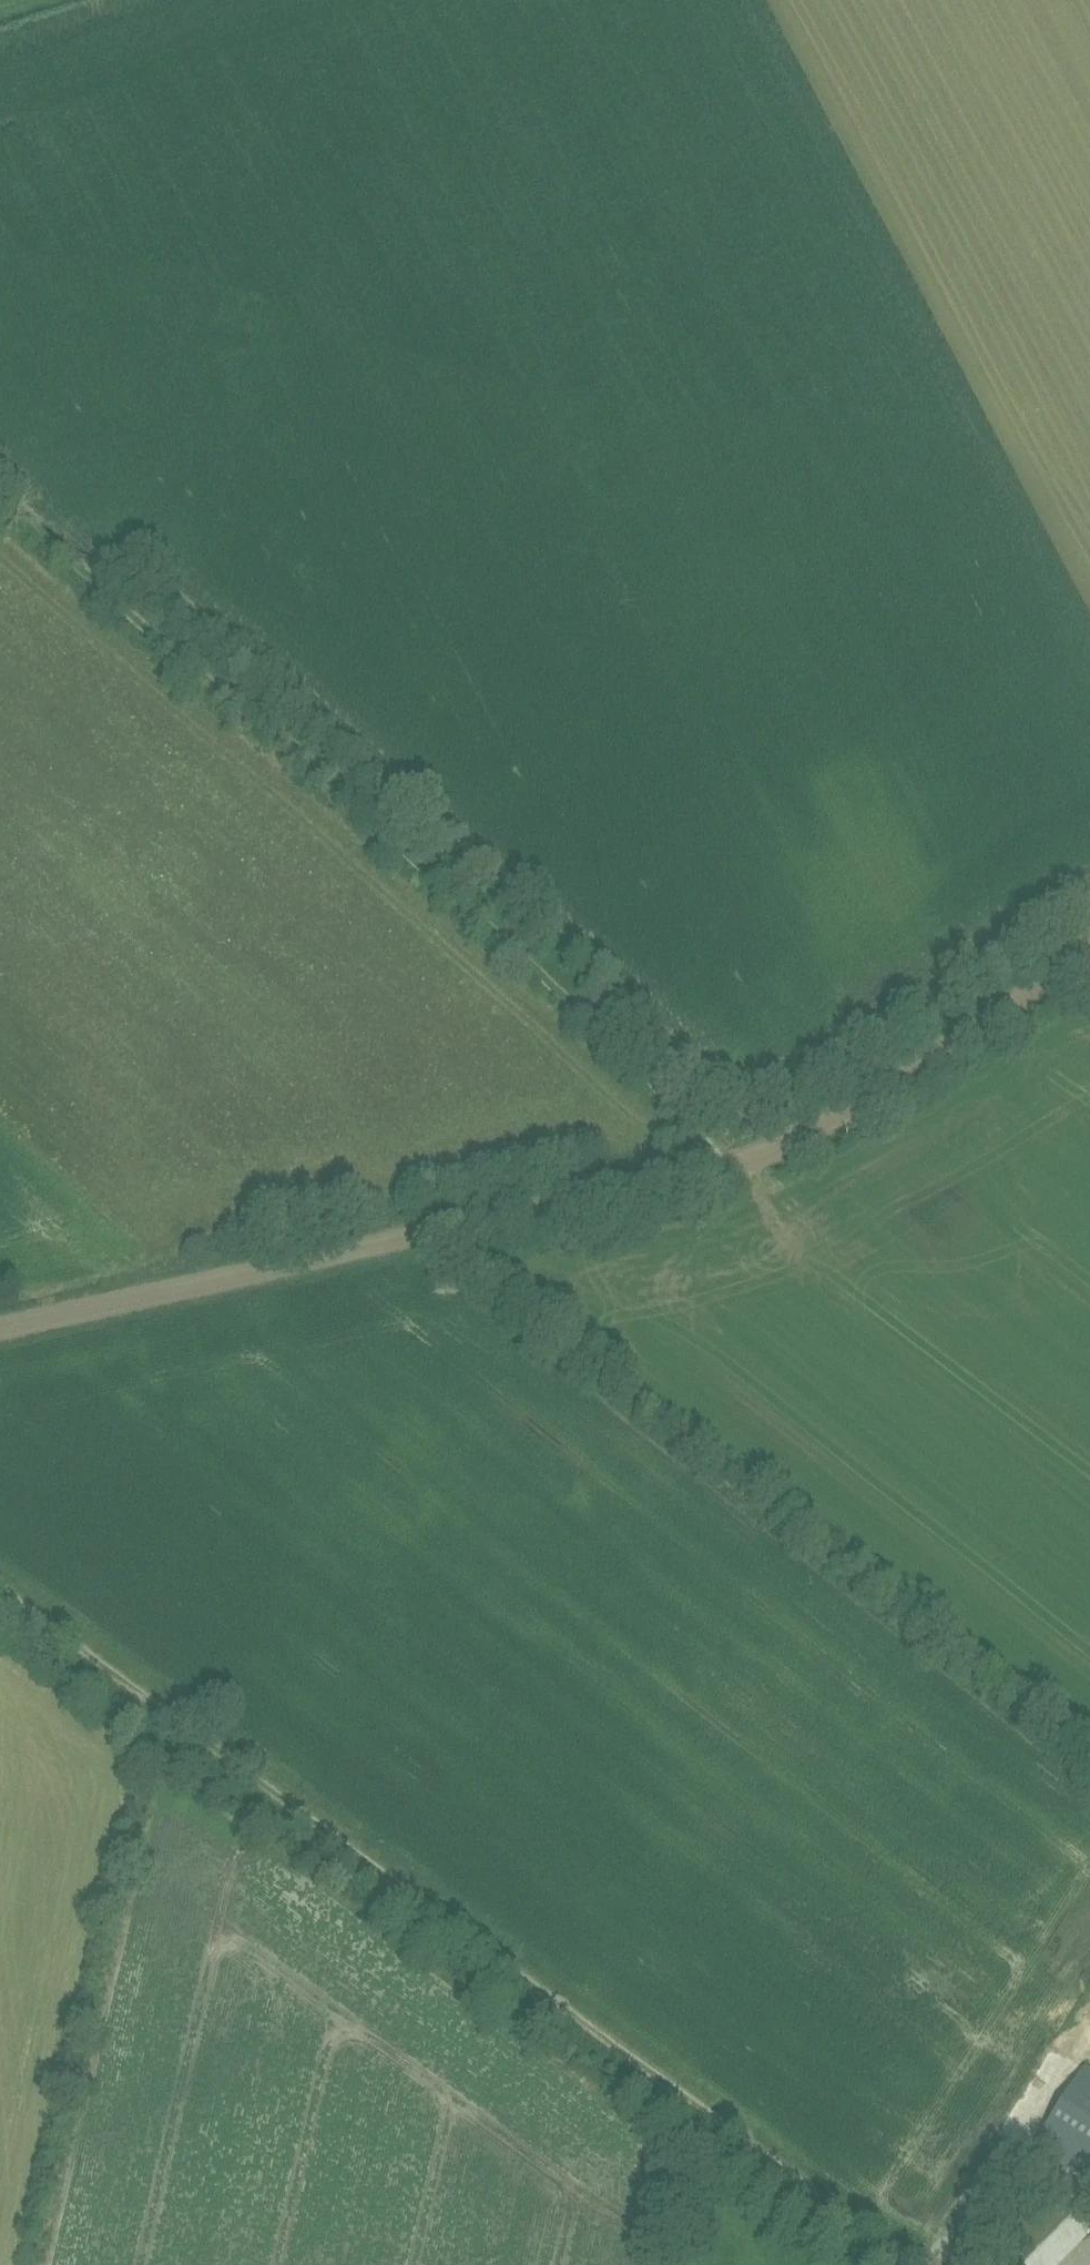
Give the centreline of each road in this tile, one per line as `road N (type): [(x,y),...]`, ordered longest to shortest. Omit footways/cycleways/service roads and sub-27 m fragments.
road 1 (track): [(0,1327),(752,1156),(1089,948)]
road 2 (track): [(0,1589),(908,2264)]
road 3 (track): [(752,1156),(0,516)]

